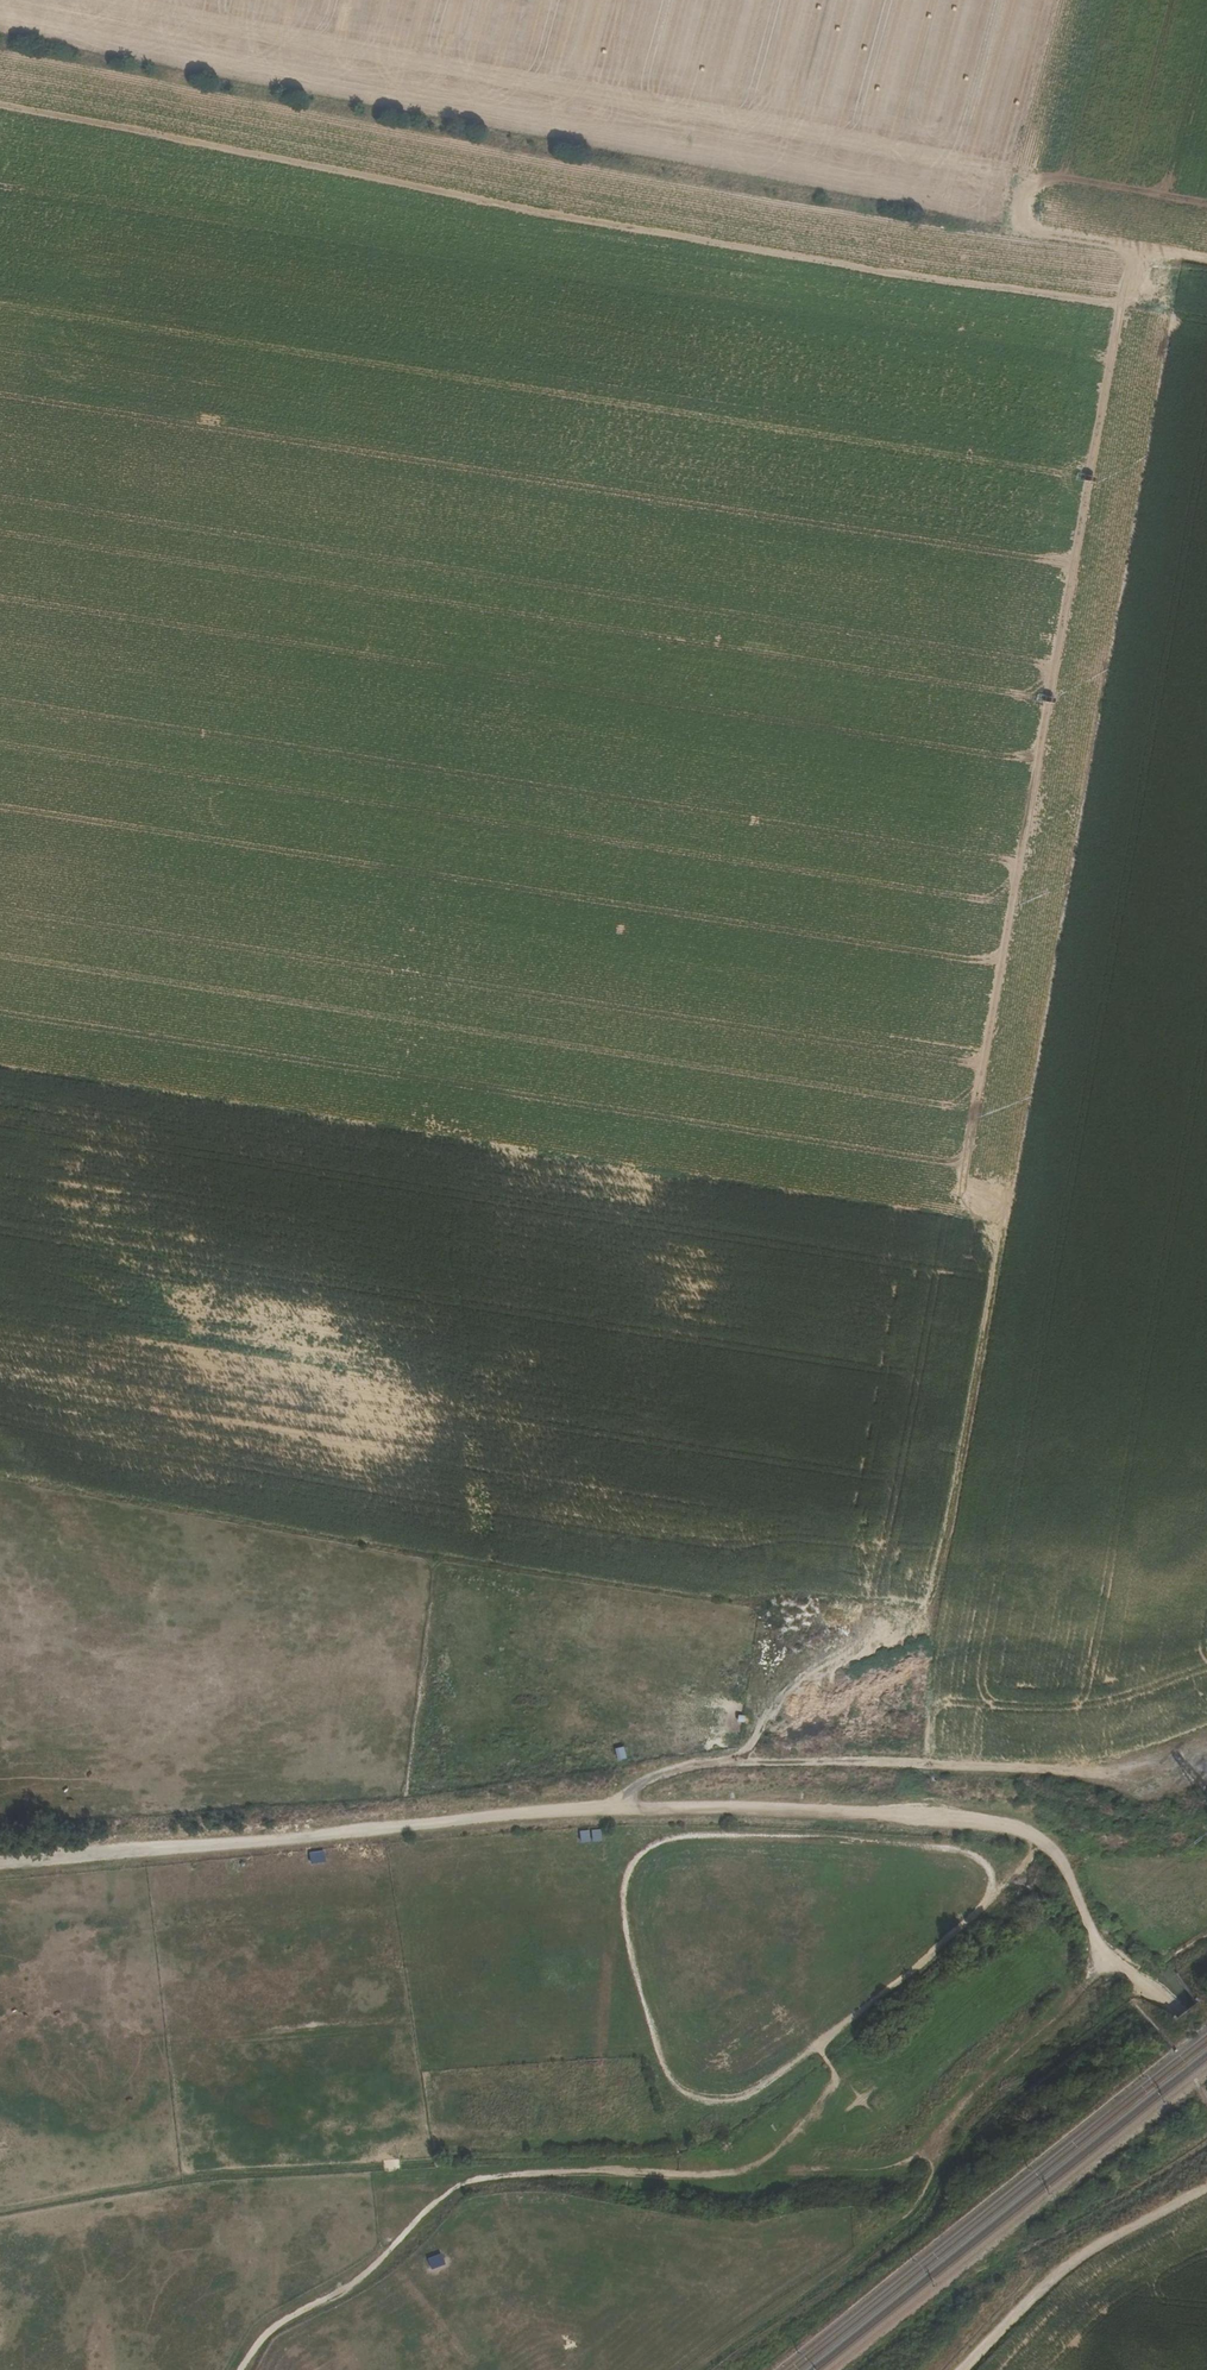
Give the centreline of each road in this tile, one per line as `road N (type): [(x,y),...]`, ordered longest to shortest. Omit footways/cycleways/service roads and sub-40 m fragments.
road 1 (track): [(0,1868),(662,1809),(961,1818),(1011,1827),(1054,1854),(1106,1952),(1206,2036)]
road 2 (track): [(609,1812),(686,1764),(1124,1771)]
road 3 (track): [(961,2369),(1062,2270),(1206,2187)]

